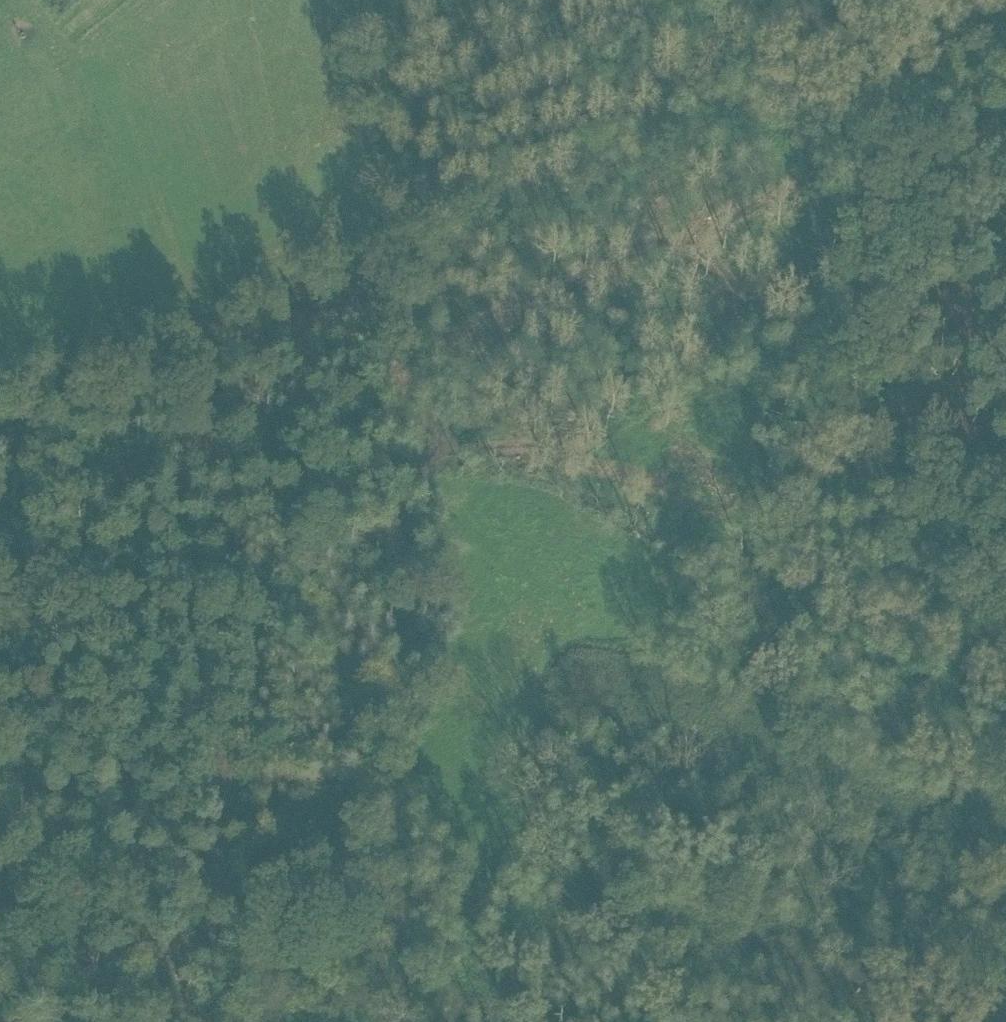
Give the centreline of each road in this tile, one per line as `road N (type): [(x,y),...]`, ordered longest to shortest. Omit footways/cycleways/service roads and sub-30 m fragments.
road 1 (track): [(0,791),(229,775),(208,874),(201,1021)]

